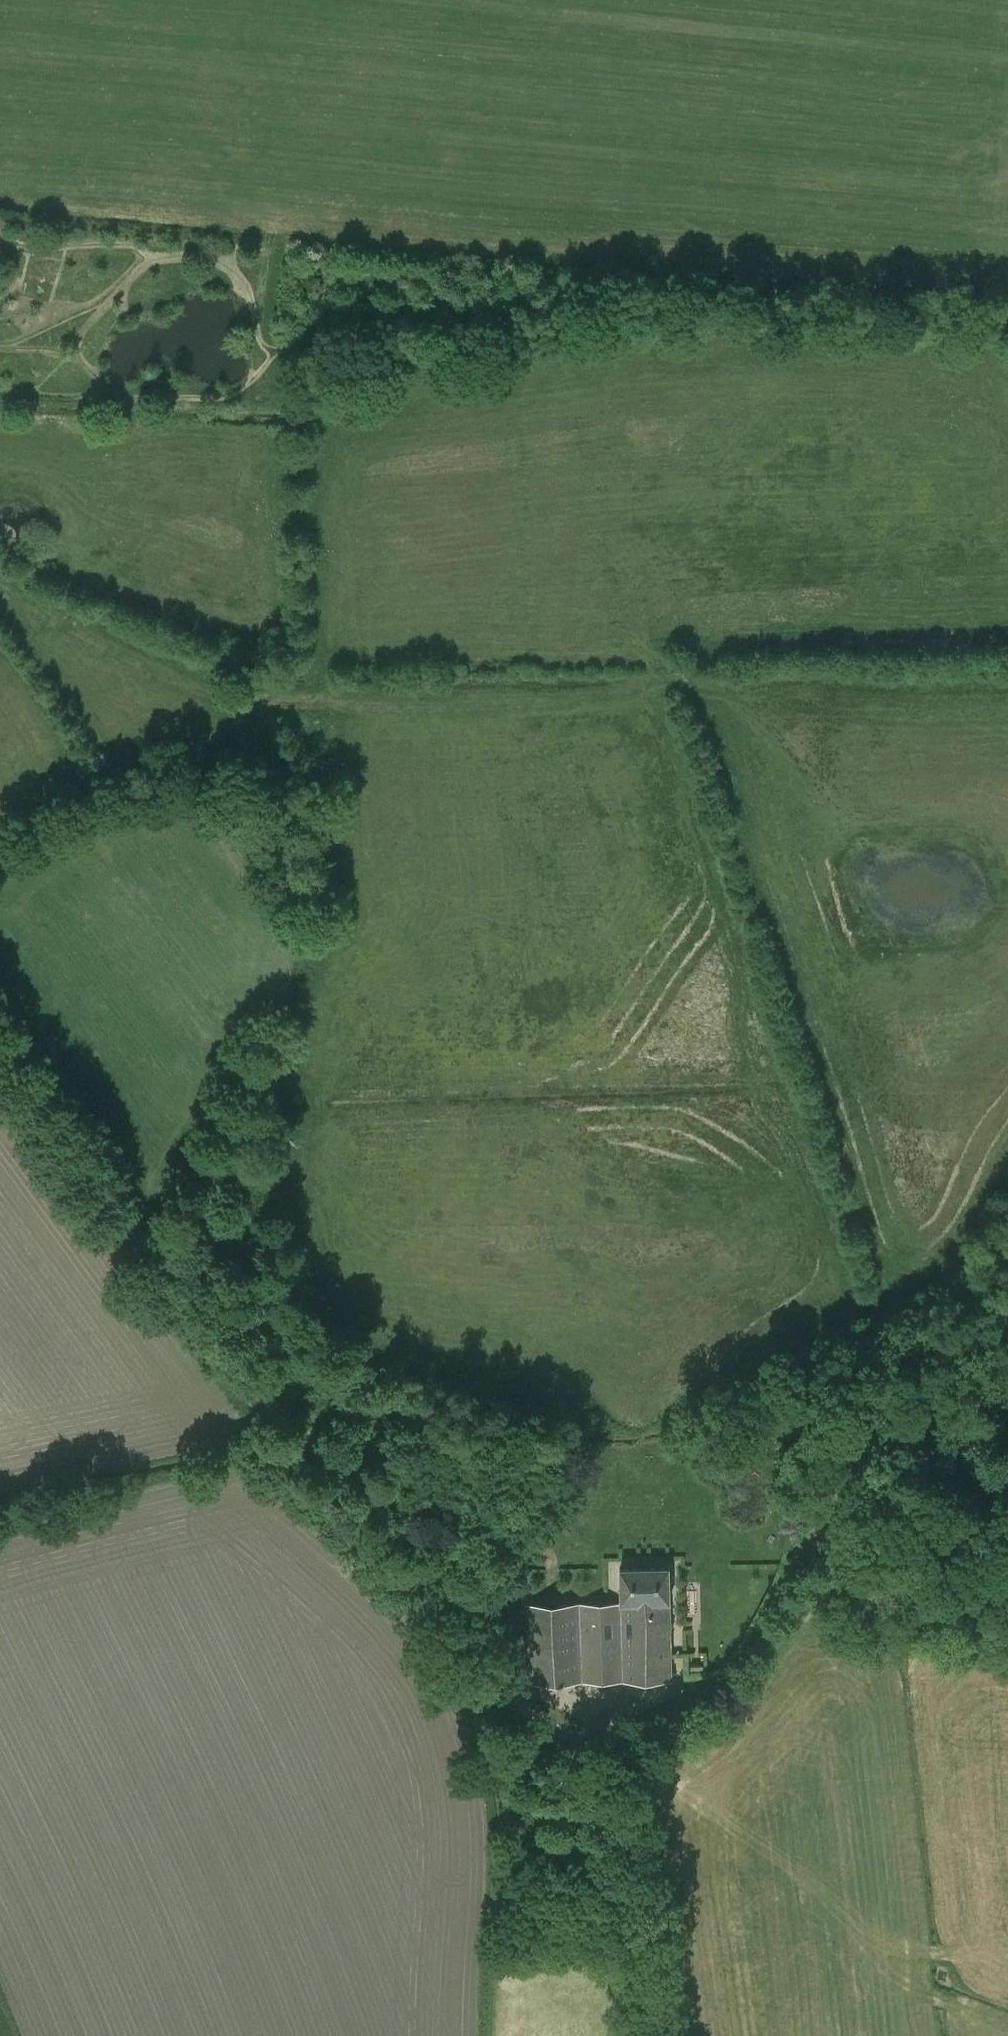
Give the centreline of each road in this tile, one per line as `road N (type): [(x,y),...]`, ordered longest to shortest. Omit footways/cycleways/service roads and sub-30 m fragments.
road 1 (track): [(625,1798),(604,1757),(544,1727),(520,1702),(469,1581),(433,1532),(232,1367),(0,1058)]
road 2 (track): [(625,1798),(662,1739),(720,1696),(808,1557),(837,1544),(1007,1512)]
road 3 (track): [(654,2035),(625,1798)]

